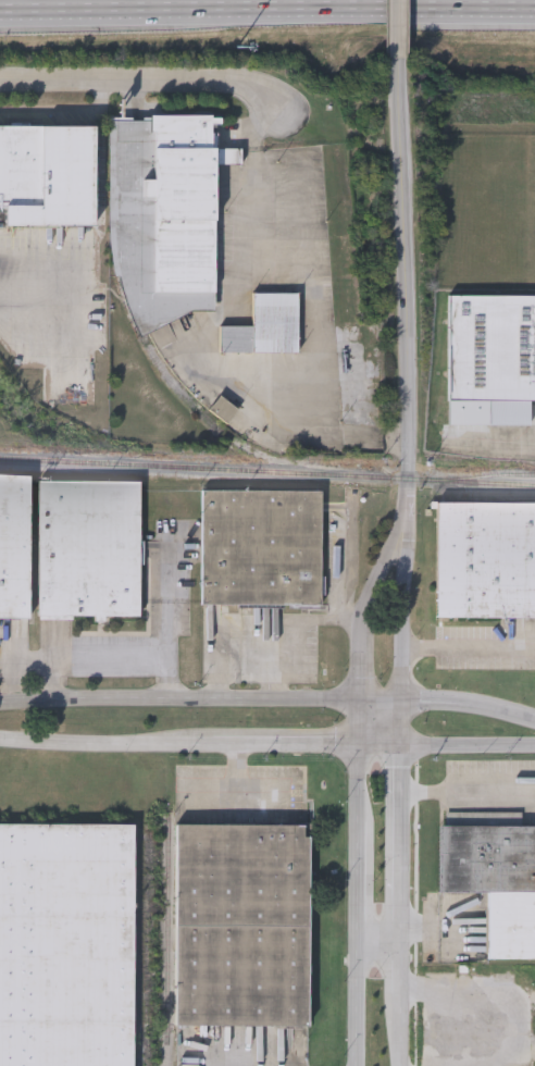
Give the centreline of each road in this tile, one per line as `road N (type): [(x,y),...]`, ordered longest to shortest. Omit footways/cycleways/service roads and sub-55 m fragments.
road 1 (secondary): [(410,523),(361,637),(357,1065)]
road 2 (motorway): [(0,7),(534,14)]
road 3 (tertiary): [(410,523),(398,58)]
road 4 (tertiary): [(401,703),(0,705)]
road 5 (motorway): [(0,31),(327,11)]
road 6 (residential): [(0,74),(250,74),(291,104)]
road 7 (secondary): [(405,934),(401,746)]
road 8 (secondary): [(401,703),(410,523)]
road 9 (tertiary): [(534,725),(401,703)]

